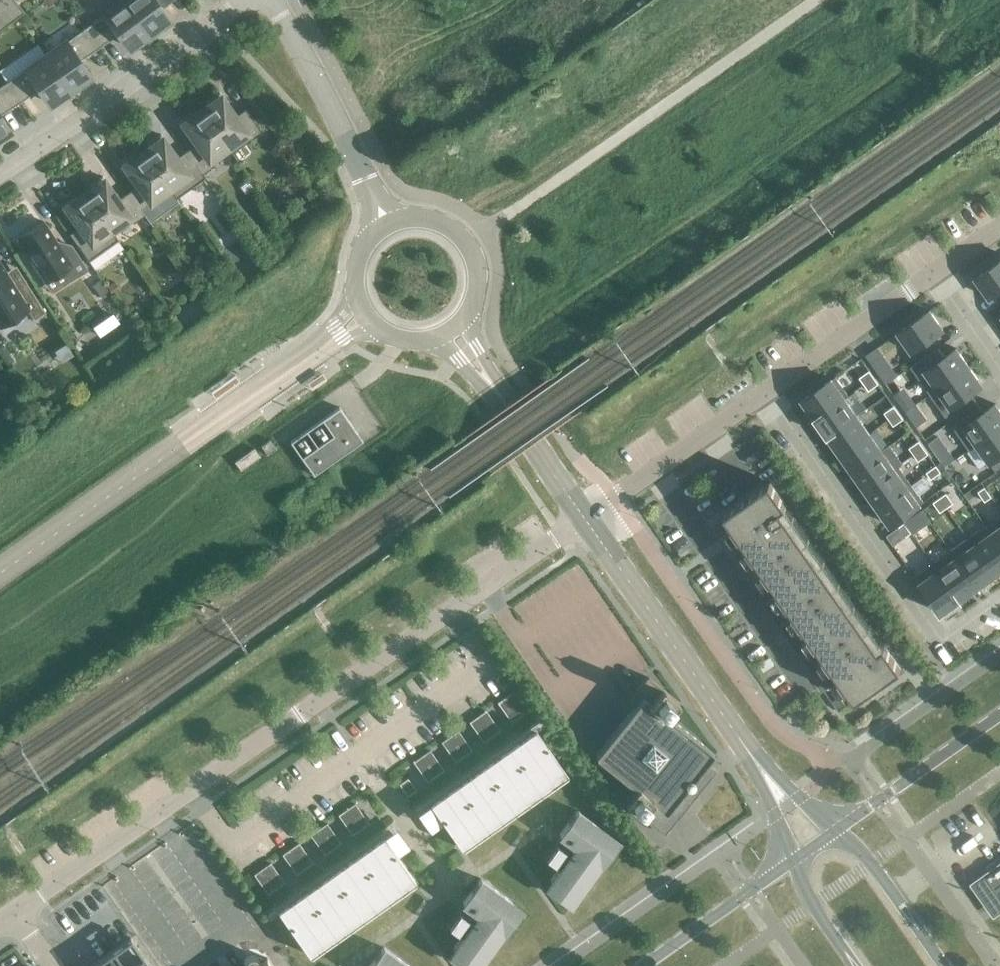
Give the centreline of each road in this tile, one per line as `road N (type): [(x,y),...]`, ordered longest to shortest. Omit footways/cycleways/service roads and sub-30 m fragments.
road 1 (residential): [(14,914),(586,518)]
road 2 (residential): [(999,601),(941,641),(767,391)]
road 3 (residential): [(247,0),(0,176)]
road 4 (unclassified): [(586,518),(756,761)]
road 5 (residential): [(390,224),(272,0)]
road 6 (residential): [(586,518),(767,391)]
road 7 (residential): [(767,391),(933,274)]
road 8 (secondary): [(999,714),(835,831)]
road 9 (secondary): [(790,863),(643,965)]
road 10 (unclassified): [(390,224),(360,257),(360,301),(386,332),(434,338)]
road 11 (unclassified): [(942,965),(872,863),(835,831)]
road 12 (unclassified): [(464,319),(477,266),(459,234),(426,218),(390,224)]
road 13 (unclassified): [(501,399),(586,518)]
road 14 (unclassified): [(790,863),(855,965)]

